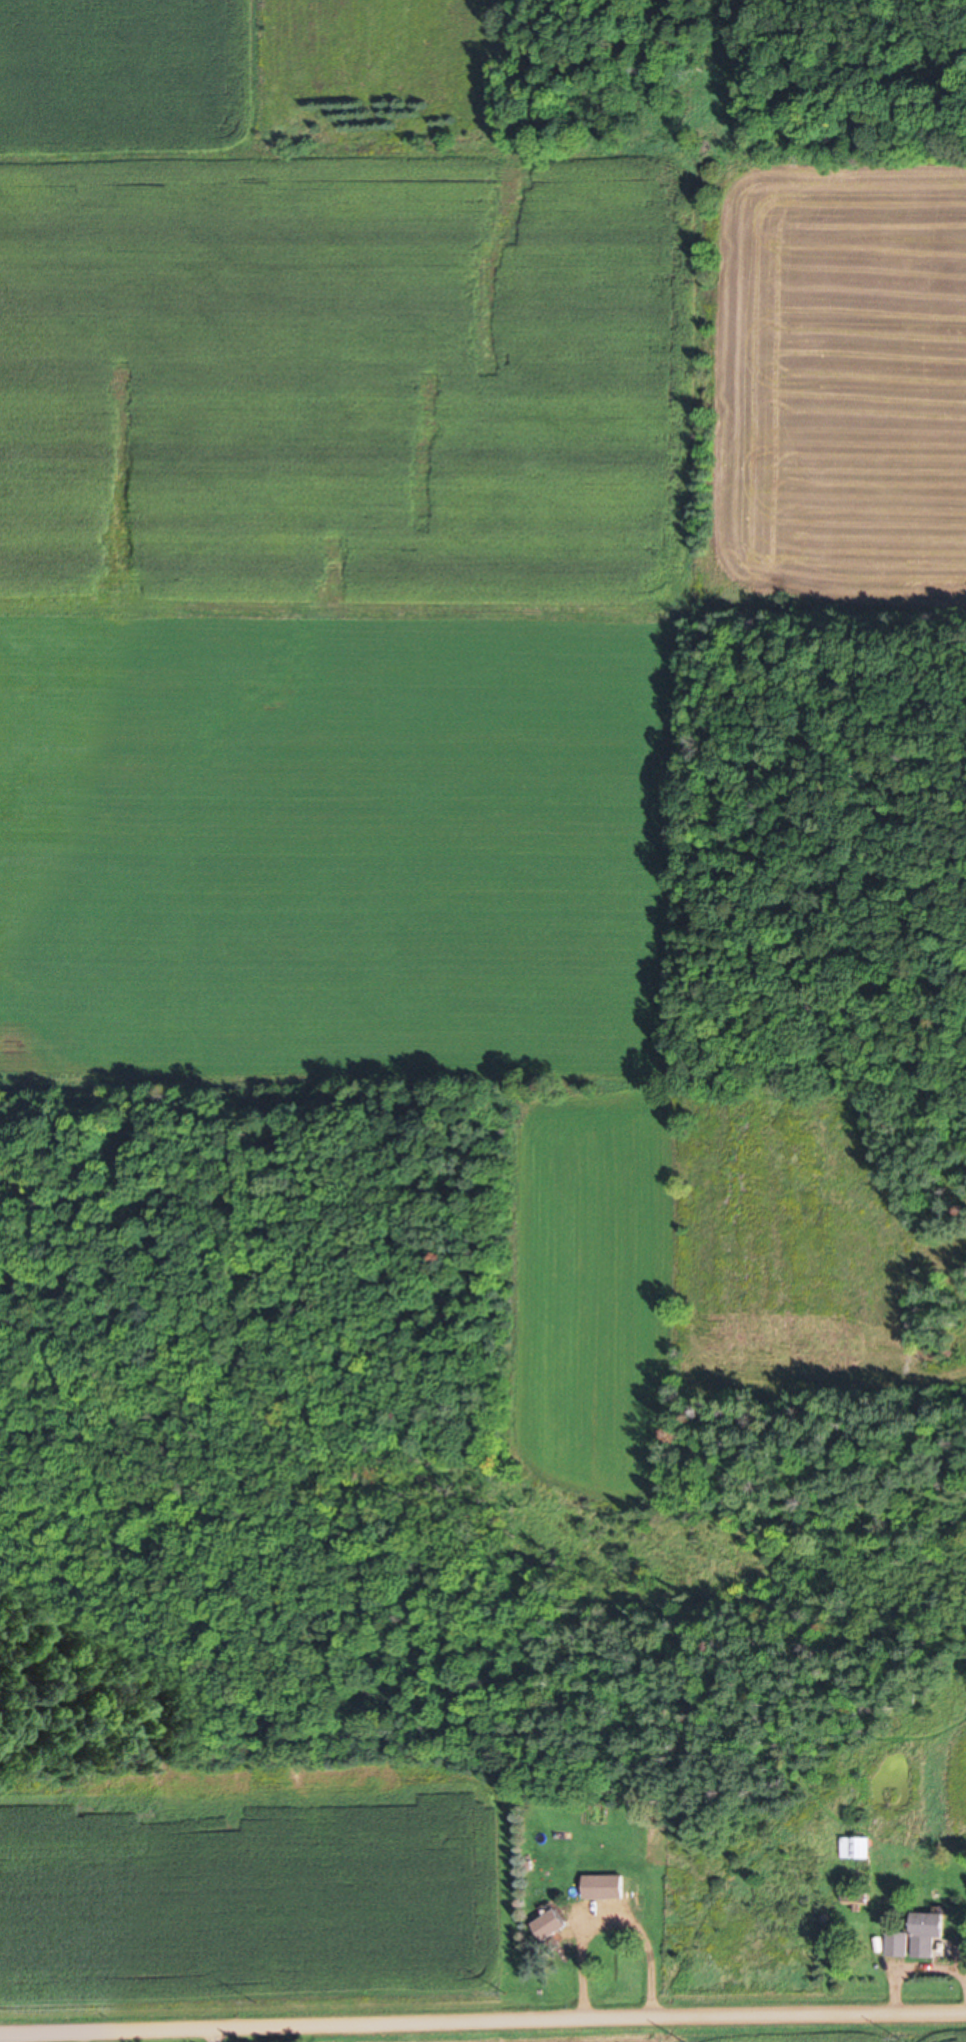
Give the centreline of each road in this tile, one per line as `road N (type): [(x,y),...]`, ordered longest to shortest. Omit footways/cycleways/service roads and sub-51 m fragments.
road 1 (residential): [(0,2034),(965,2014)]

